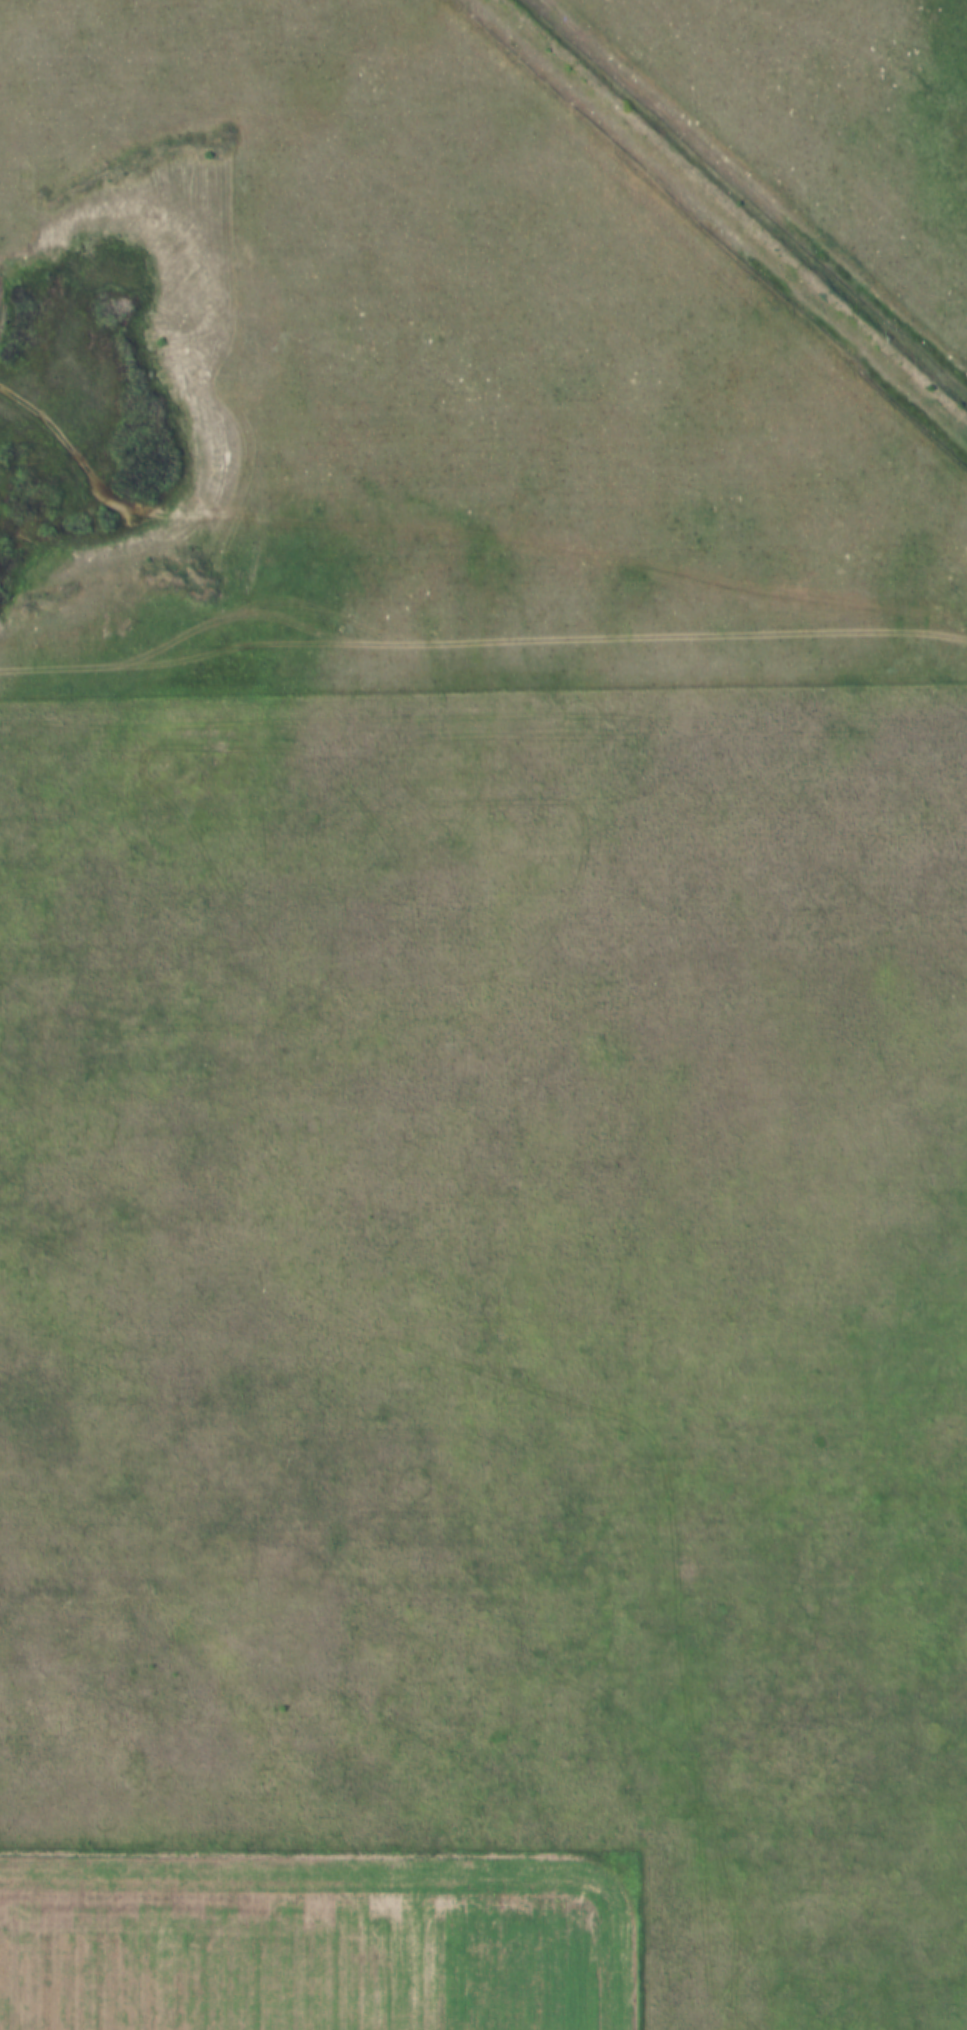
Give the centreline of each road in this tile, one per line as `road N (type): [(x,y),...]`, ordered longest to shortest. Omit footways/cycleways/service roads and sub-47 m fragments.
road 1 (track): [(966,615),(451,524),(370,525),(140,504),(114,492),(43,412),(0,382)]

